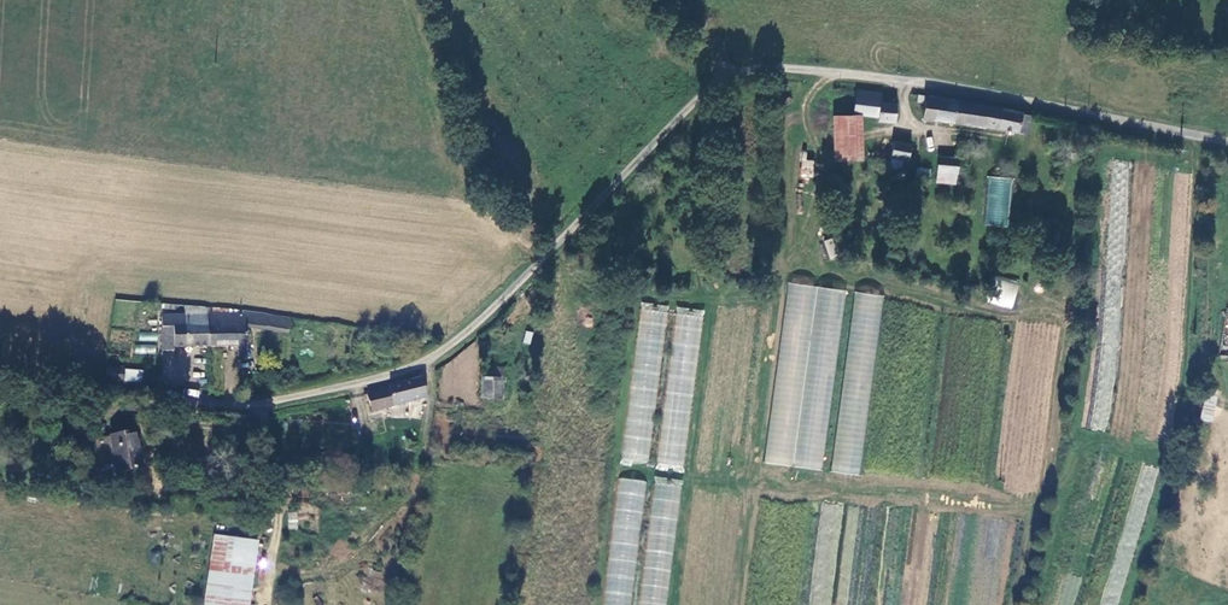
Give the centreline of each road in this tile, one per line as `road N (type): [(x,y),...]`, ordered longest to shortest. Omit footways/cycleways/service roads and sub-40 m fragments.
road 1 (unclassified): [(1227,142),(950,87),(786,67),(735,72),(432,358),(351,386),(245,406),(174,398)]

